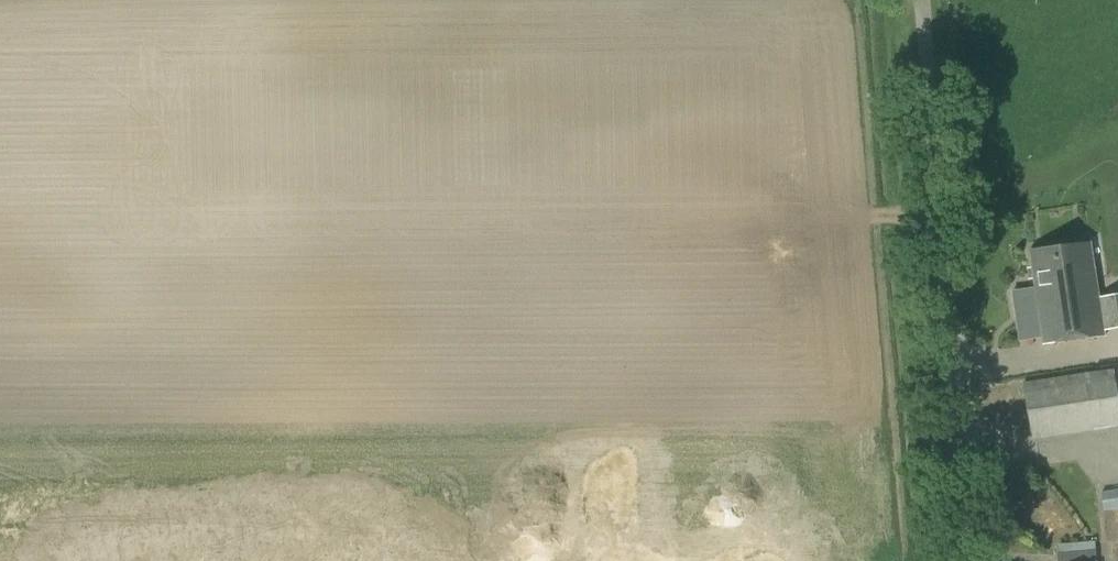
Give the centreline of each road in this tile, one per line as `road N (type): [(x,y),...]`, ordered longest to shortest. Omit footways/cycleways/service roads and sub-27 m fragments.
road 1 (unclassified): [(967,560),(922,0)]

